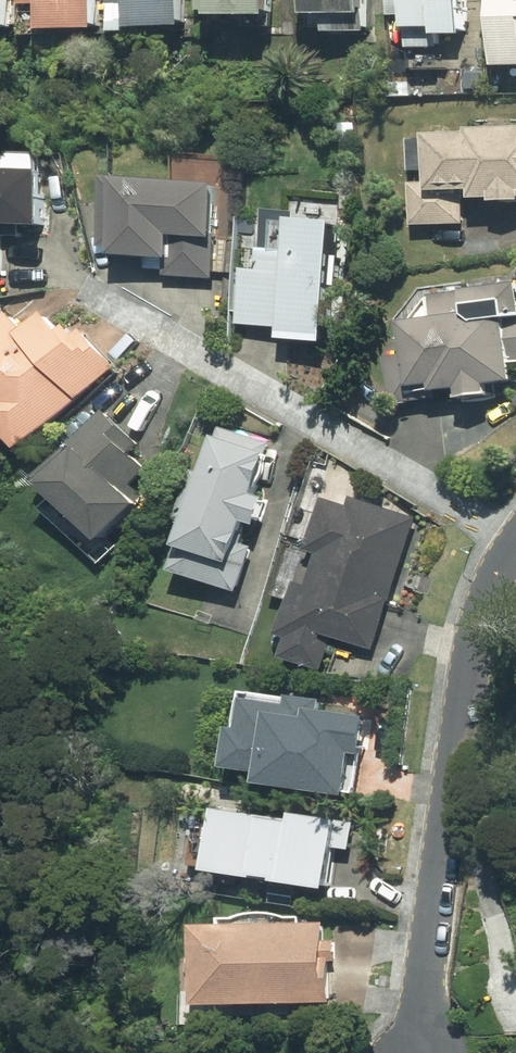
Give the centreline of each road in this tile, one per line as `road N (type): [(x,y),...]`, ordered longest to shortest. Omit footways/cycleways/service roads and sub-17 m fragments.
road 1 (residential): [(413,1052),(479,640),(515,546)]
road 2 (track): [(86,1047),(415,1034)]

